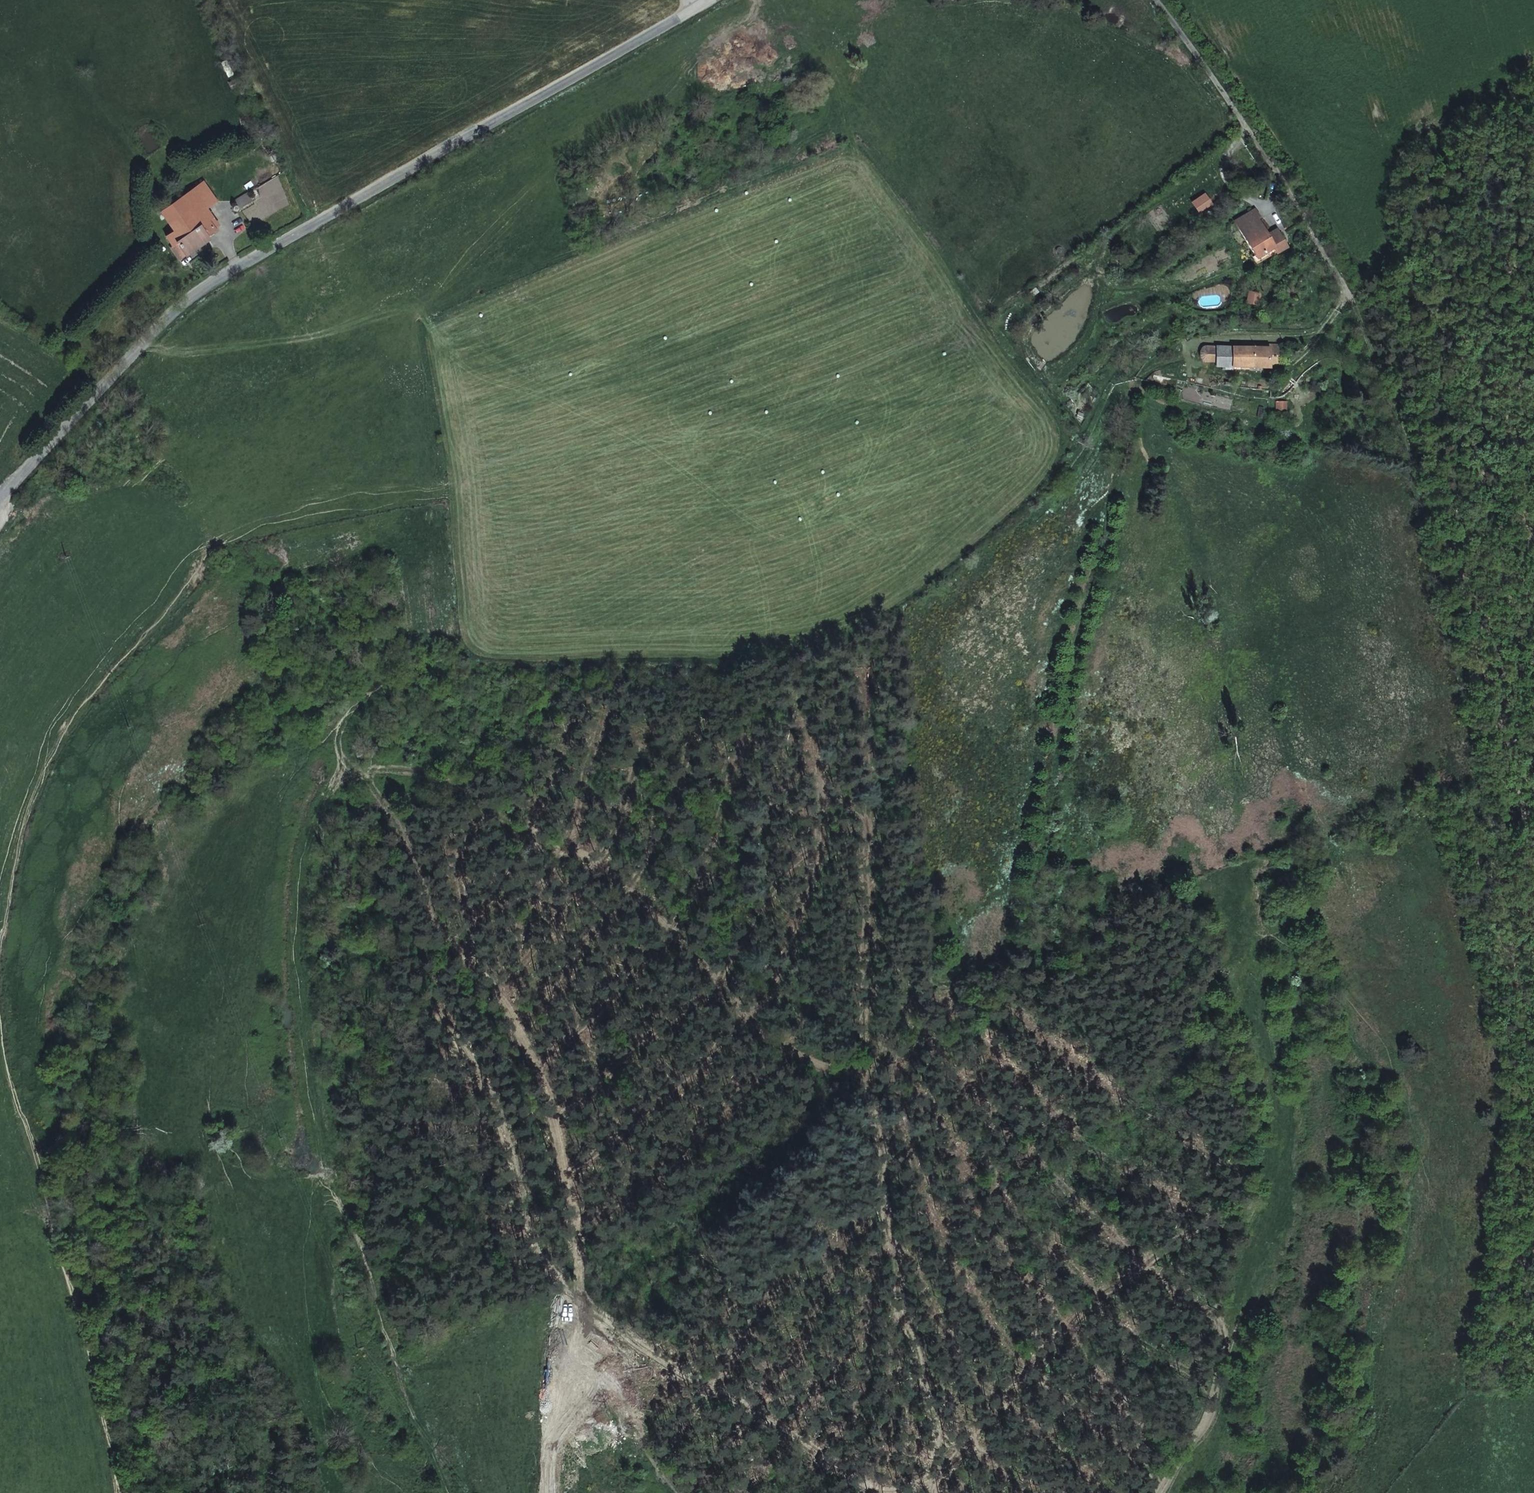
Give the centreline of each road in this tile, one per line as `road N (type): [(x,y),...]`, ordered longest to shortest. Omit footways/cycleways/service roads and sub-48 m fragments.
road 1 (unclassified): [(0,498),(149,339),(214,286),(365,187),(698,0)]
road 2 (unclassified): [(1340,280),(1212,71),(1157,0)]

